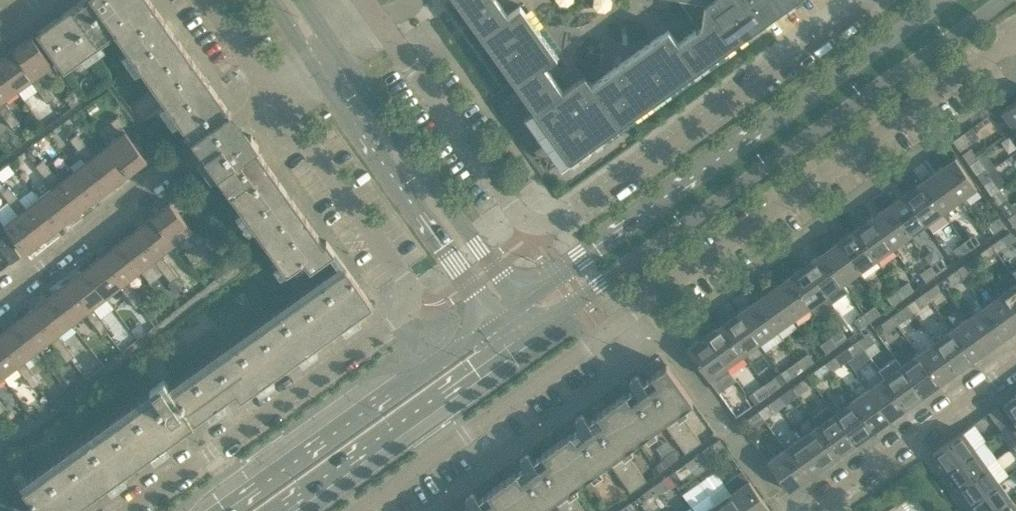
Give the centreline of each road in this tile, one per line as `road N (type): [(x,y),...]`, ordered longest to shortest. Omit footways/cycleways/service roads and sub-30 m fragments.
road 1 (residential): [(360,510),(1015,42)]
road 2 (residential): [(127,510),(414,301),(270,92)]
road 3 (secondary): [(530,337),(1005,0)]
road 4 (secondary): [(943,0),(523,303)]
road 5 (residential): [(870,0),(555,225),(535,226)]
road 6 (residential): [(0,298),(270,92)]
road 7 (secondary): [(497,322),(216,510)]
road 8 (tertiary): [(312,62),(497,322)]
road 9 (tertiary): [(523,303),(333,47)]
road 10 (secondary): [(272,510),(530,337)]
road 11 (residential): [(535,226),(517,217),(375,16)]
road 12 (residential): [(1015,364),(807,510)]

